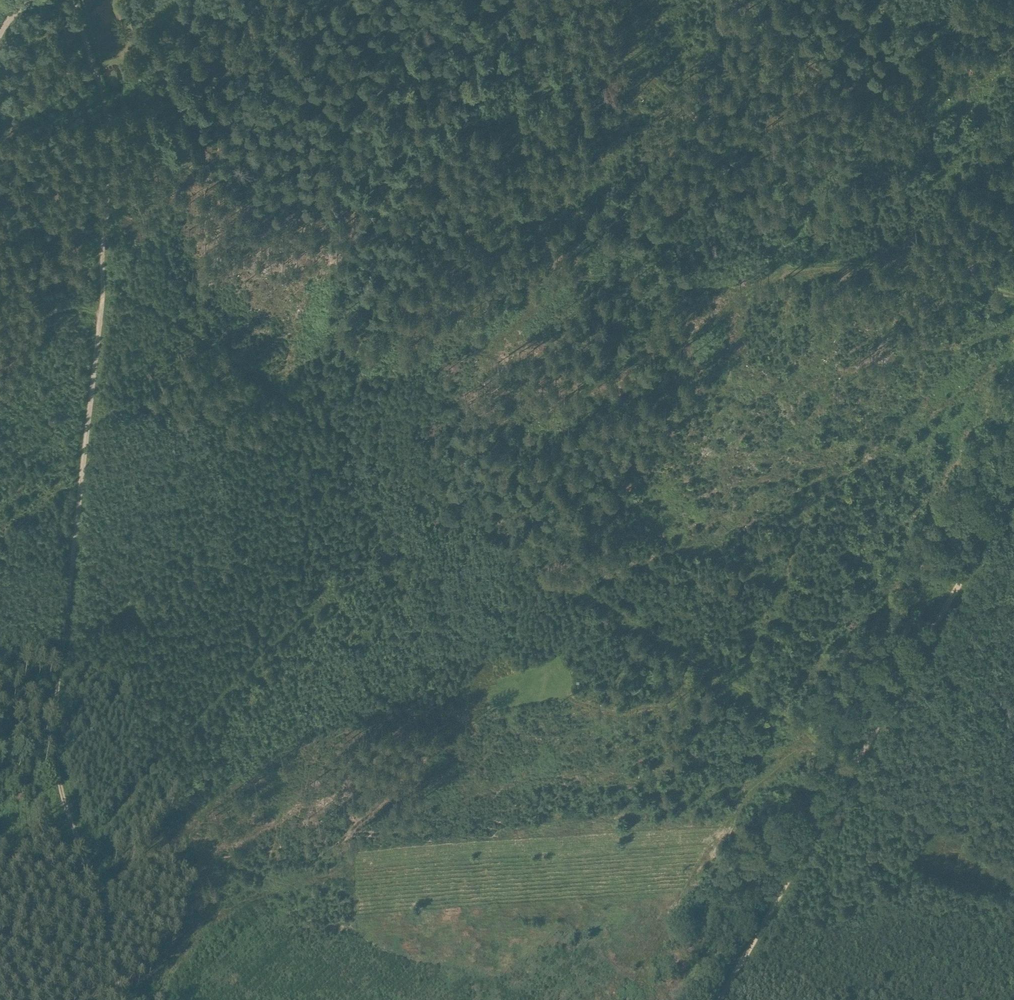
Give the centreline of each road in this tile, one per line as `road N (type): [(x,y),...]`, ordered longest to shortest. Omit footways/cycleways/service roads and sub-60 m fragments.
road 1 (track): [(71,0),(103,100),(108,201),(54,745),(122,999)]
road 2 (track): [(853,765),(103,276)]
road 3 (track): [(718,999),(1013,483)]

